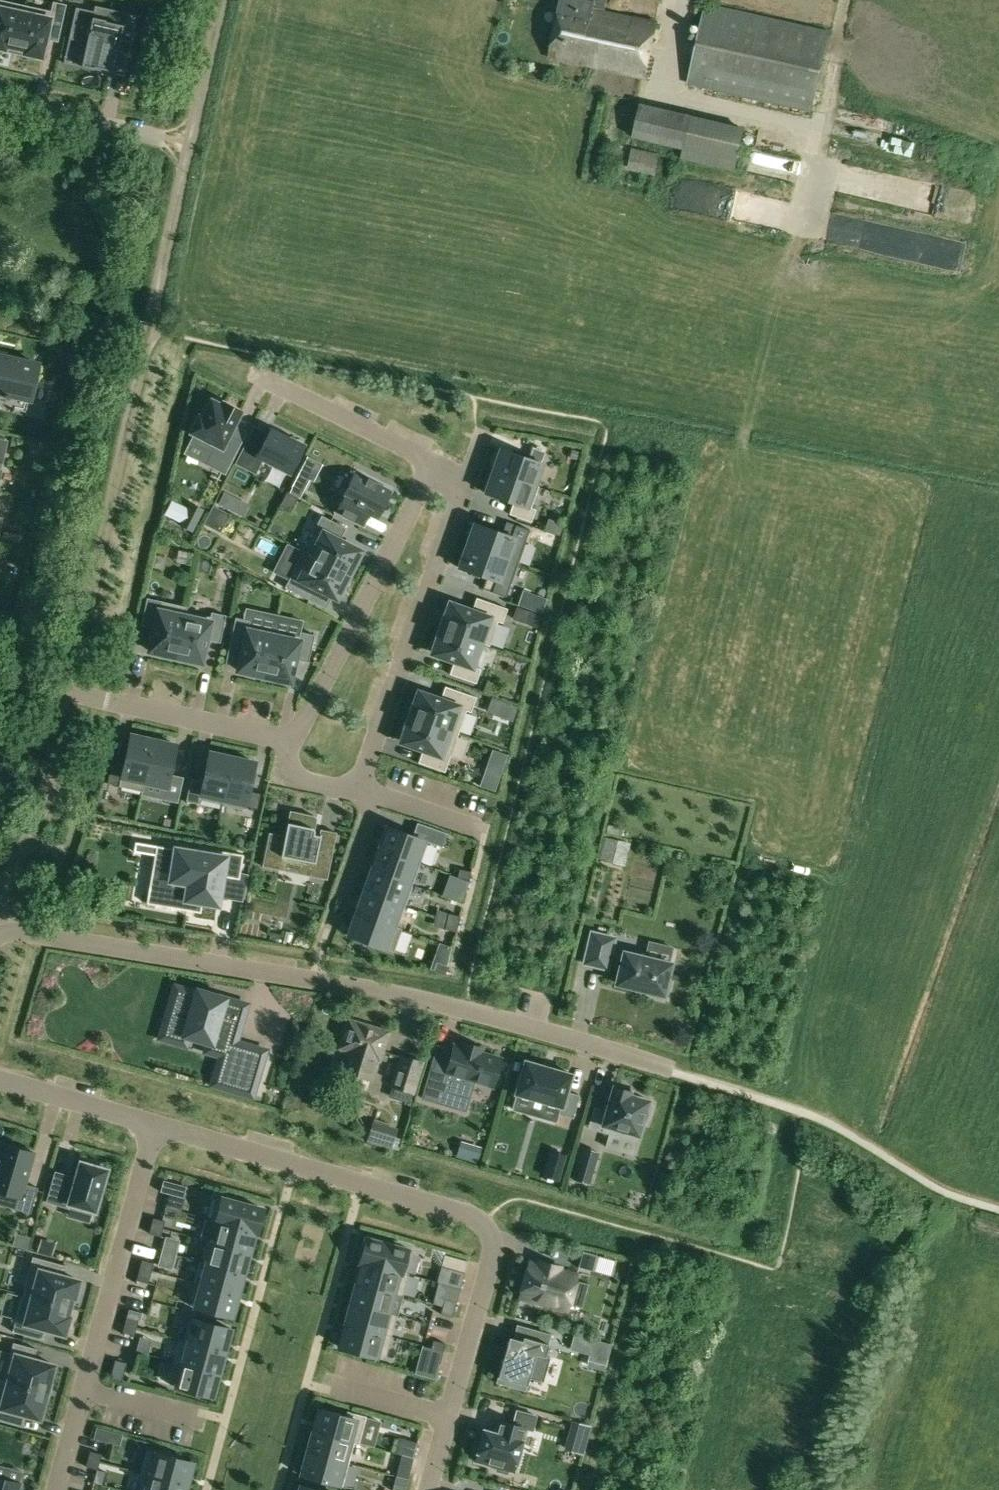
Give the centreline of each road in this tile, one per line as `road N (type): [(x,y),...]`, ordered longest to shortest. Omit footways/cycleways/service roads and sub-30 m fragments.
road 1 (residential): [(0,935),(25,932),(361,987),(665,1068)]
road 2 (residential): [(428,1489),(492,1259),(488,1230),(466,1213),(156,1123)]
road 3 (unclassified): [(69,692),(189,143)]
road 4 (residential): [(58,1489),(156,1123)]
road 5 (residential): [(357,781),(456,492)]
road 6 (residential): [(431,481),(292,742)]
road 7 (residential): [(292,742),(69,692)]
road 8 (unclassified): [(0,904),(43,807),(69,692)]
road 9 (residential): [(431,481),(415,454),(256,375)]
road 10 (residential): [(0,101),(189,143)]
road 11 (residential): [(156,1123),(0,1079)]
road 12 (residential): [(325,935),(375,794)]
road 13 (unclassified): [(189,143),(221,0)]

